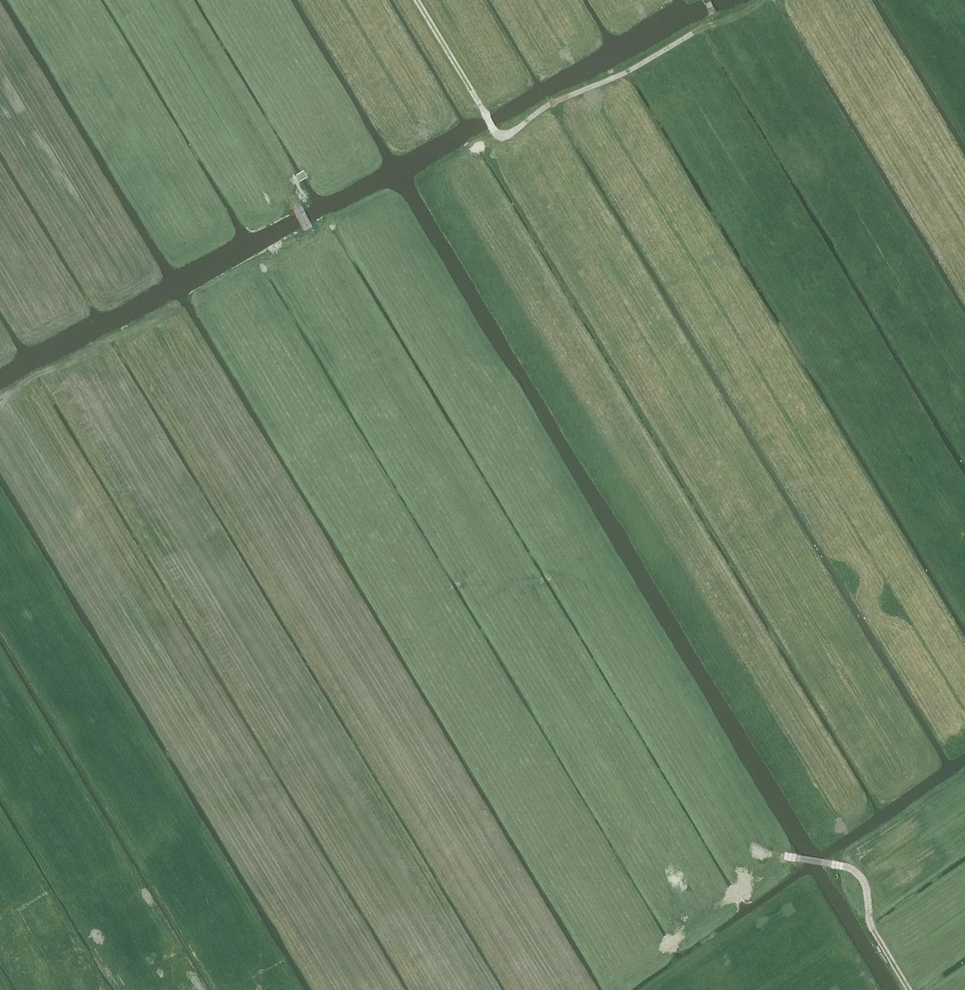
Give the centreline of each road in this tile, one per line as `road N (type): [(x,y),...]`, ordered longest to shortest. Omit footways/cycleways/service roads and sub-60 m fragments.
road 1 (track): [(756,6),(552,102),(502,135),(416,0)]
road 2 (track): [(307,228),(171,0)]
road 3 (track): [(909,989),(869,922),(866,886),(853,869),(784,857)]
road 4 (track): [(0,403),(122,336)]

